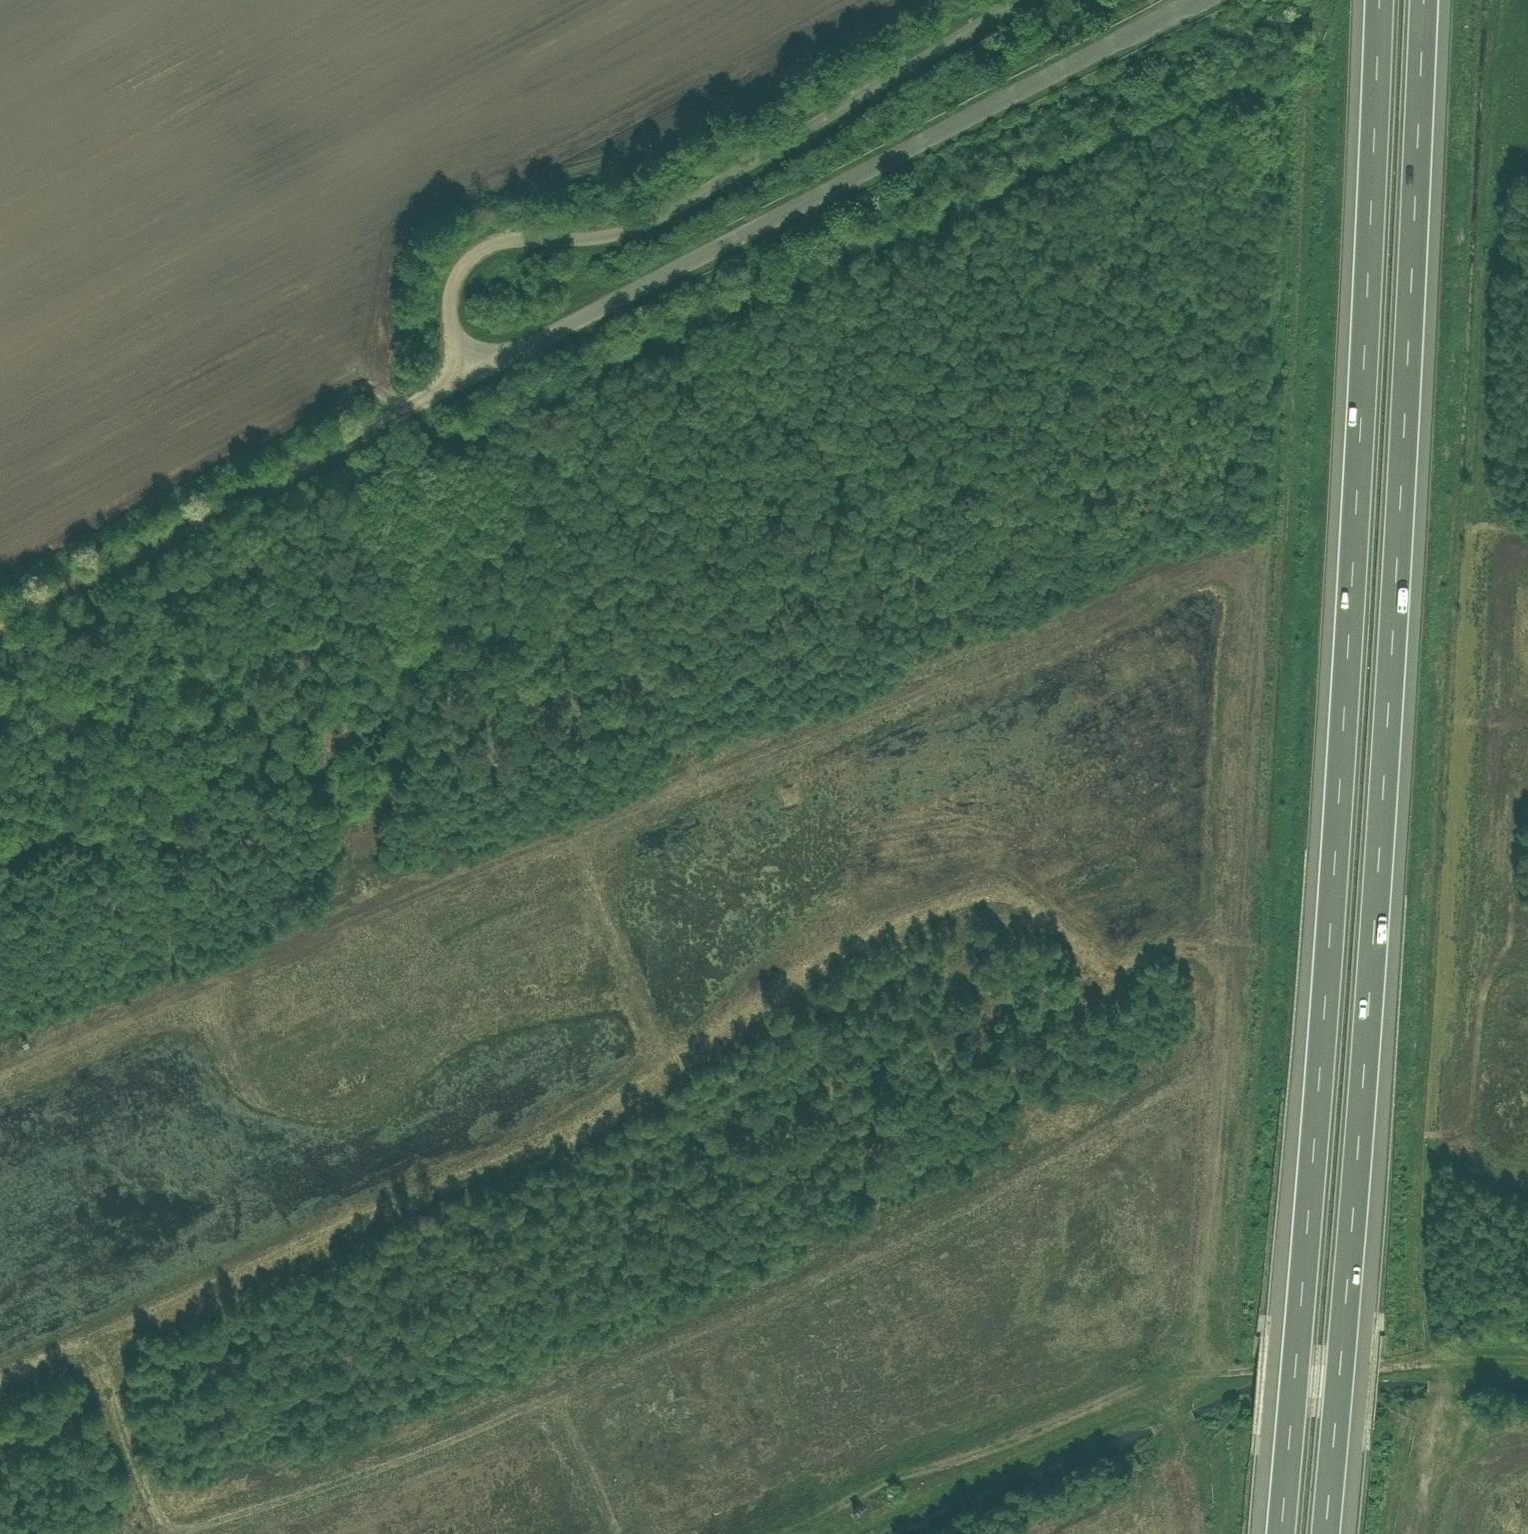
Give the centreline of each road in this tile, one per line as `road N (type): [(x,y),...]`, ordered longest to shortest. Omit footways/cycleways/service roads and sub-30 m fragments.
road 1 (motorway): [(1379,0),(1345,708),(1281,1533)]
road 2 (motorway): [(1327,1533),(1364,1105),(1423,0)]
road 3 (unclassified): [(1192,0),(346,441)]
road 4 (track): [(848,1533),(1215,1382),(1396,1369)]
road 5 (track): [(346,441),(0,628)]
road 6 (track): [(1527,1360),(1396,1369)]

